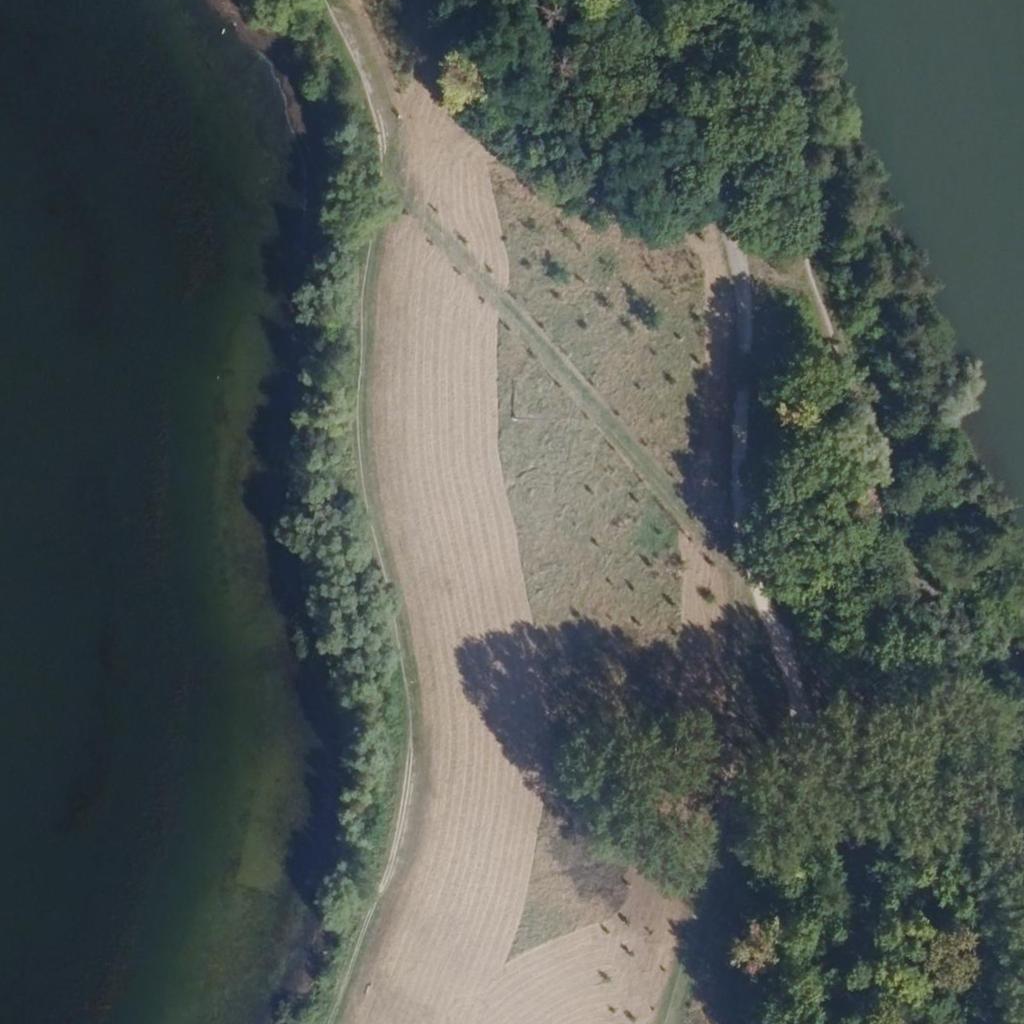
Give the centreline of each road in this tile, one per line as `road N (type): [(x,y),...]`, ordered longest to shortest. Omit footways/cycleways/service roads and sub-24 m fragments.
road 1 (track): [(655,0),(740,252),(750,573)]
road 2 (track): [(750,573),(824,763),(860,1023)]

